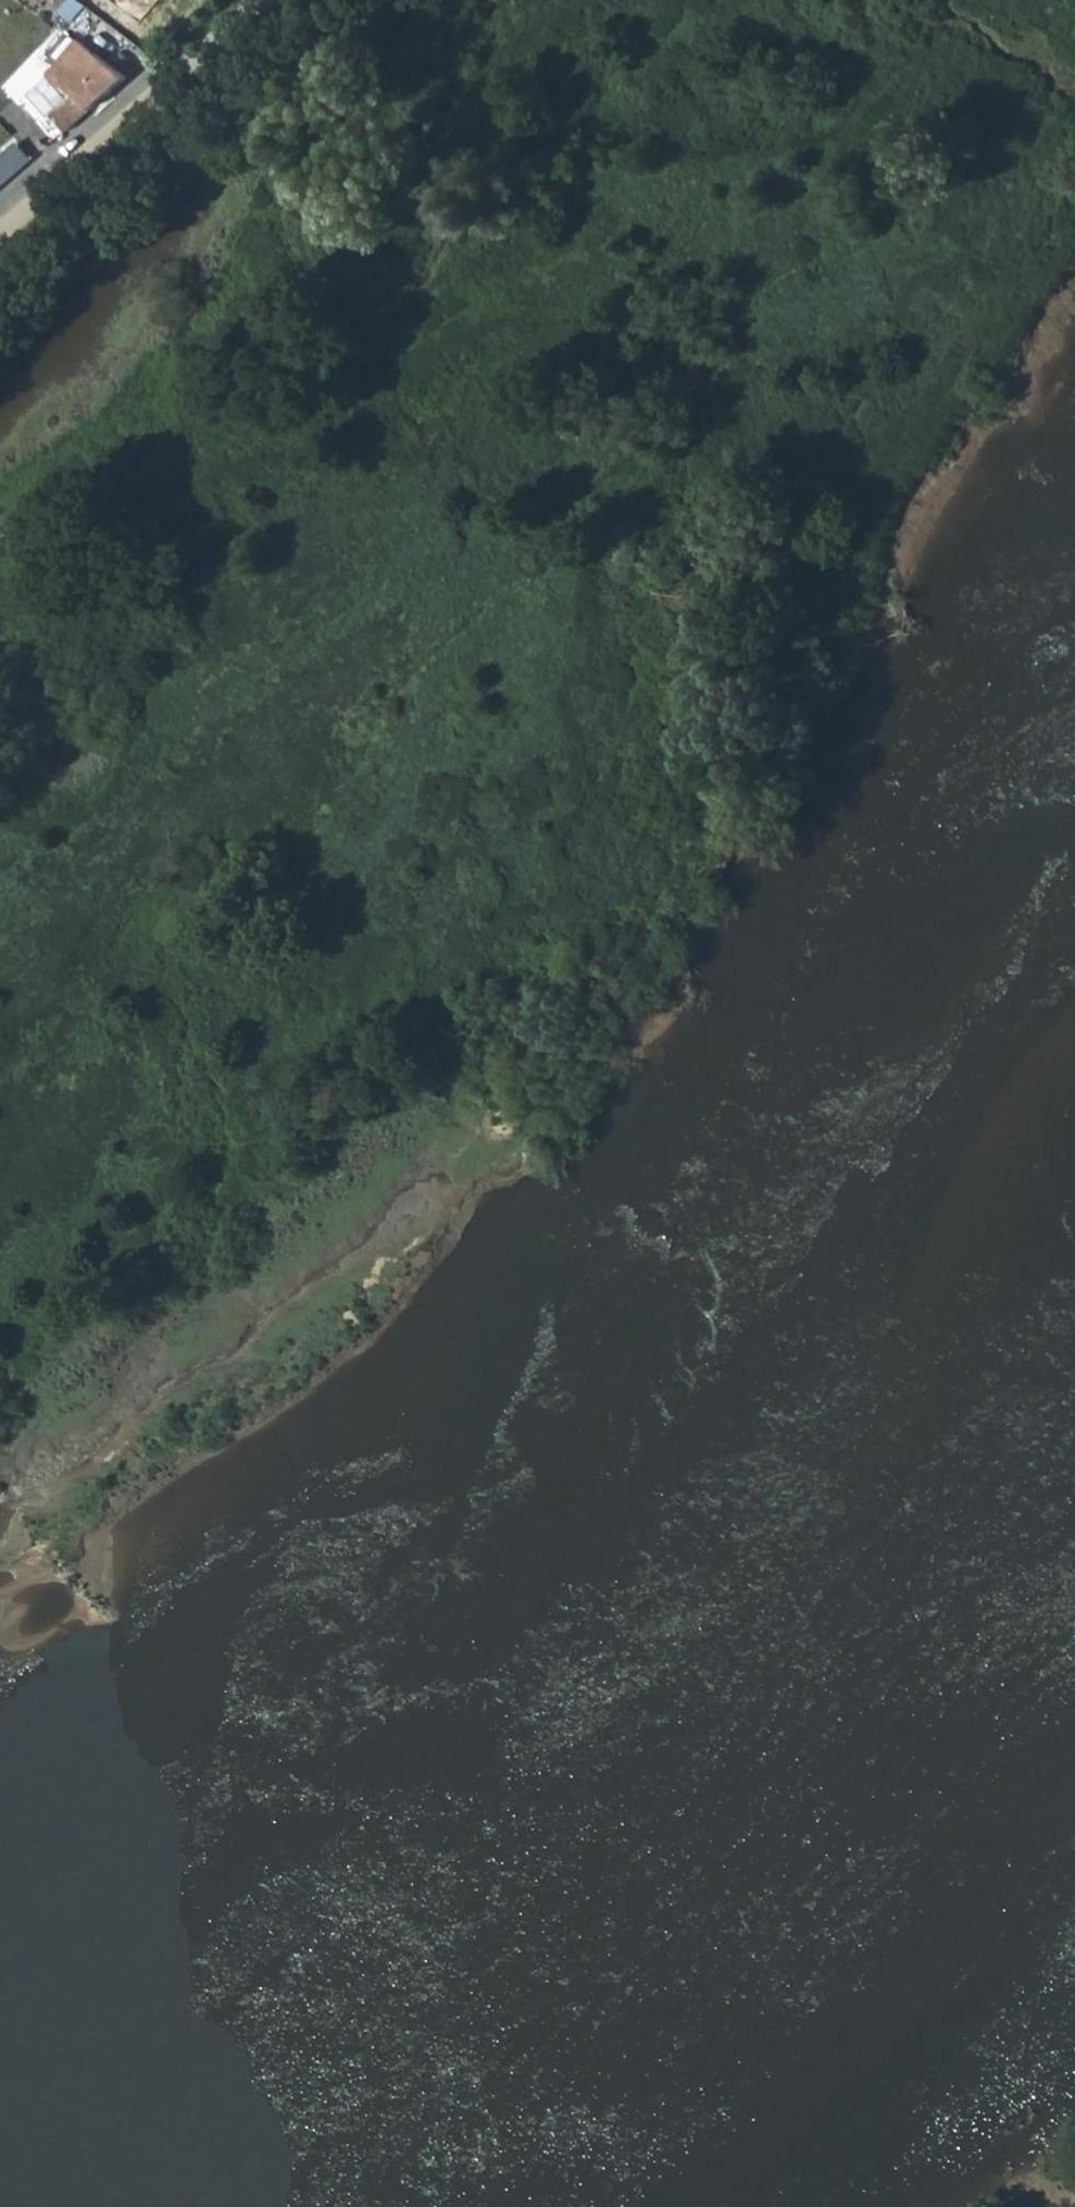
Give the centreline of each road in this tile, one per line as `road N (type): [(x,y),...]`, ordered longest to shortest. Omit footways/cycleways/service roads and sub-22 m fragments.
road 1 (track): [(0,231),(266,0)]

